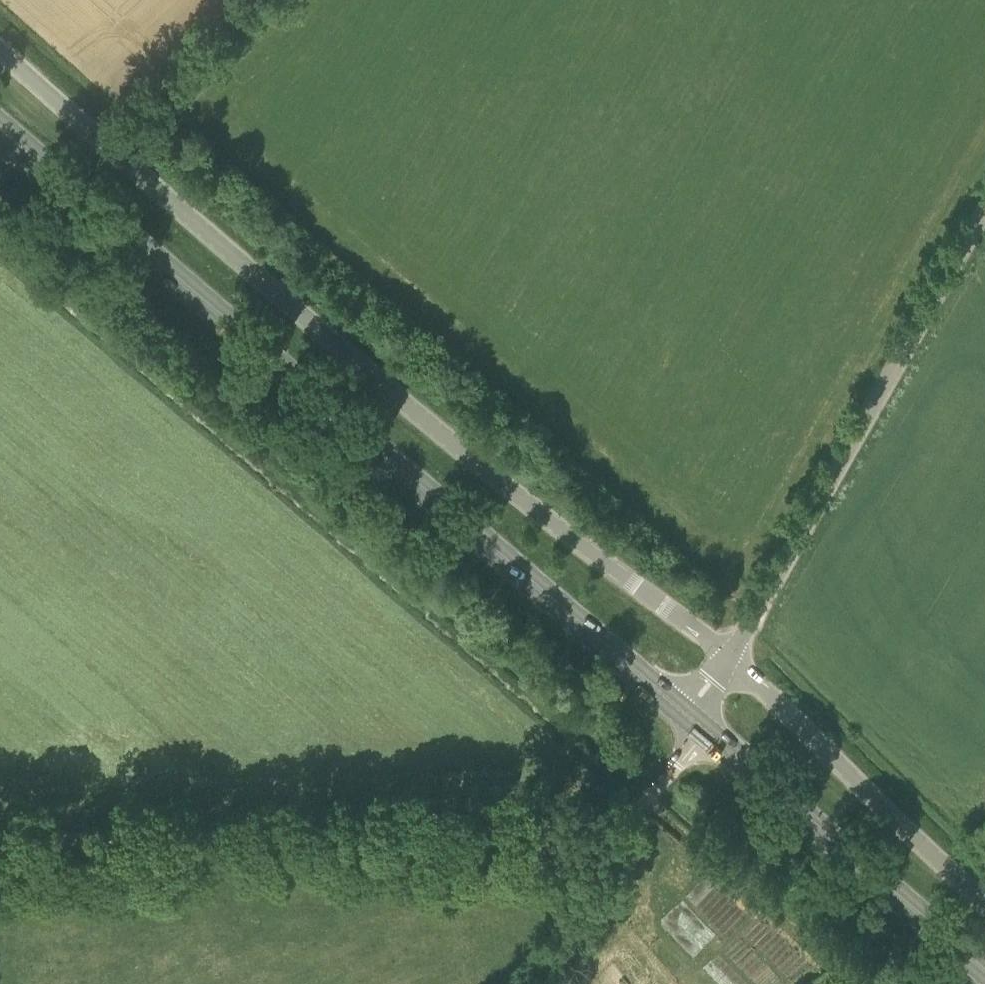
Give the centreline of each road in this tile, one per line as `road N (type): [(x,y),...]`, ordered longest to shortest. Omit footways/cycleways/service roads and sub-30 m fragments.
road 1 (unclassified): [(729,657),(434,427),(0,46)]
road 2 (primary): [(686,715),(0,130)]
road 3 (track): [(707,733),(650,799),(610,825),(583,830),(0,839)]
road 4 (unclassified): [(729,657),(984,206)]
road 5 (primary): [(984,970),(686,715)]
road 6 (unclassified): [(984,899),(729,657)]

